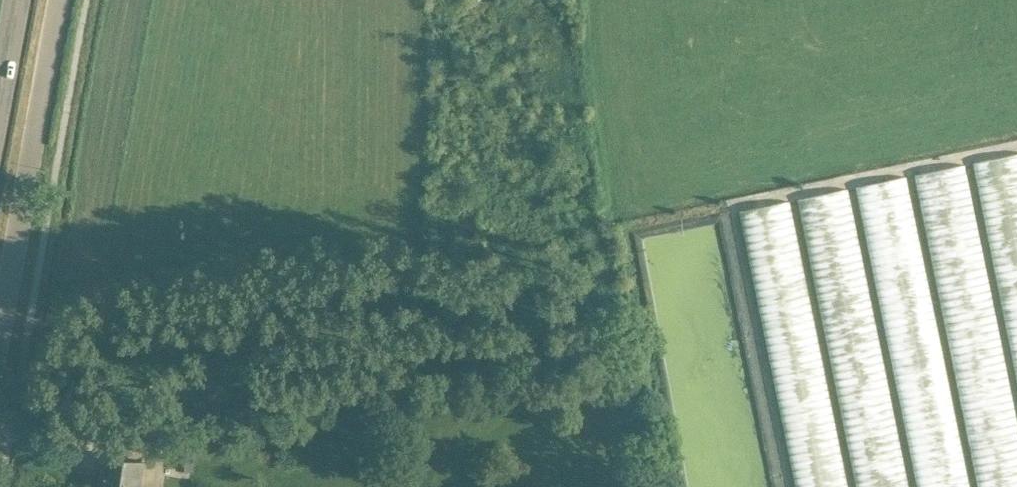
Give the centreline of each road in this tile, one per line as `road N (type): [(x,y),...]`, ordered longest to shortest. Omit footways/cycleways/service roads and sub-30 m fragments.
road 1 (unclassified): [(0,317),(58,0)]

